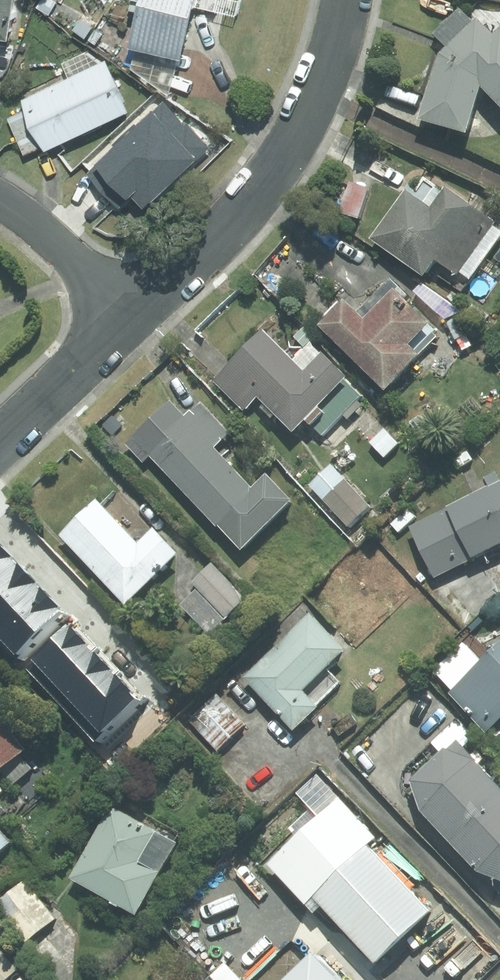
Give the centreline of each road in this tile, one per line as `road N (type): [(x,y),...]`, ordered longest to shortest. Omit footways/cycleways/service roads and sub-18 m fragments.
road 1 (residential): [(347,0),(333,64),(280,161),(225,230),(132,315)]
road 2 (residential): [(132,315),(0,440)]
road 3 (residential): [(0,200),(132,315)]

